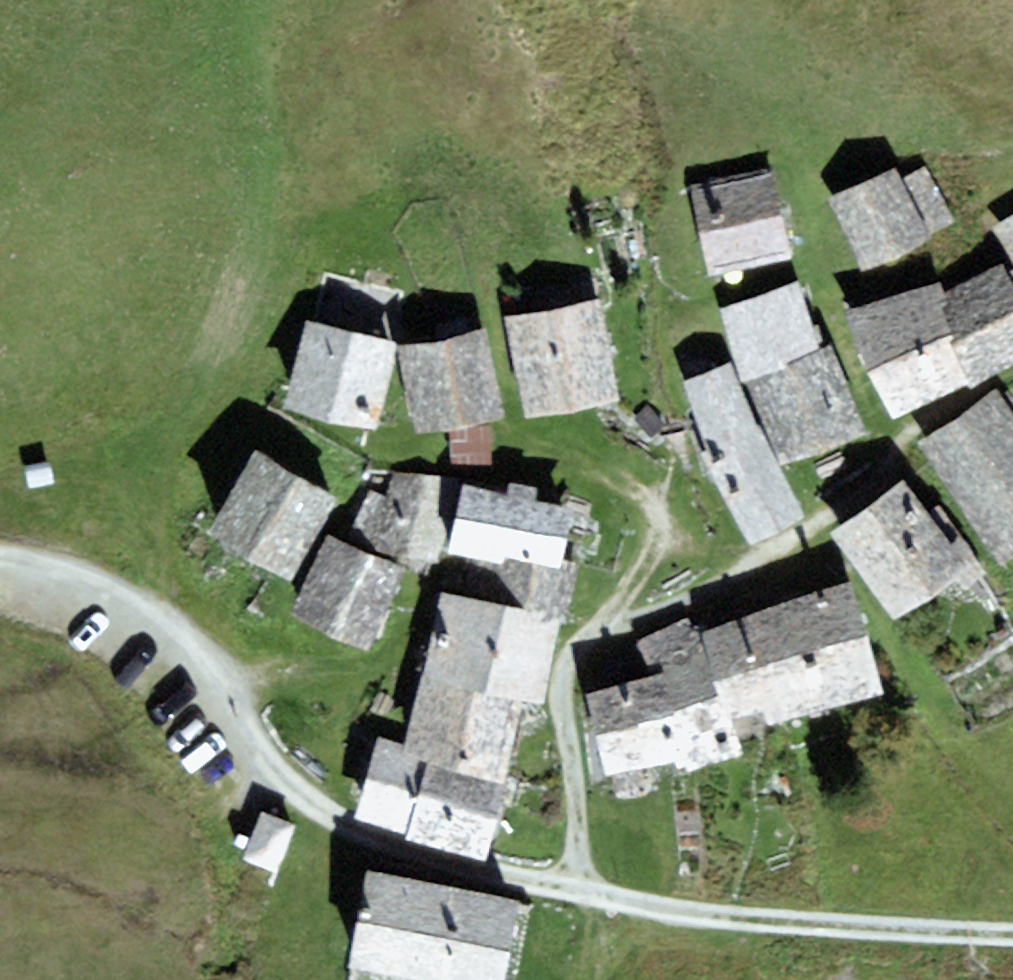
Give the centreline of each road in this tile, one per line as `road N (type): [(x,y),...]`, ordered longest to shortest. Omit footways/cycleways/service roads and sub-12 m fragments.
road 1 (track): [(582,892),(568,686),(587,642),(612,625),(696,596),(813,526),(854,498),(908,432),(1012,376)]
road 2 (track): [(582,892),(366,835),(318,798),(131,600),(75,572),(0,553)]
road 3 (track): [(1012,933),(722,915),(582,892)]
road 4 (track): [(513,451),(597,462),(661,514),(666,532),(612,625)]

